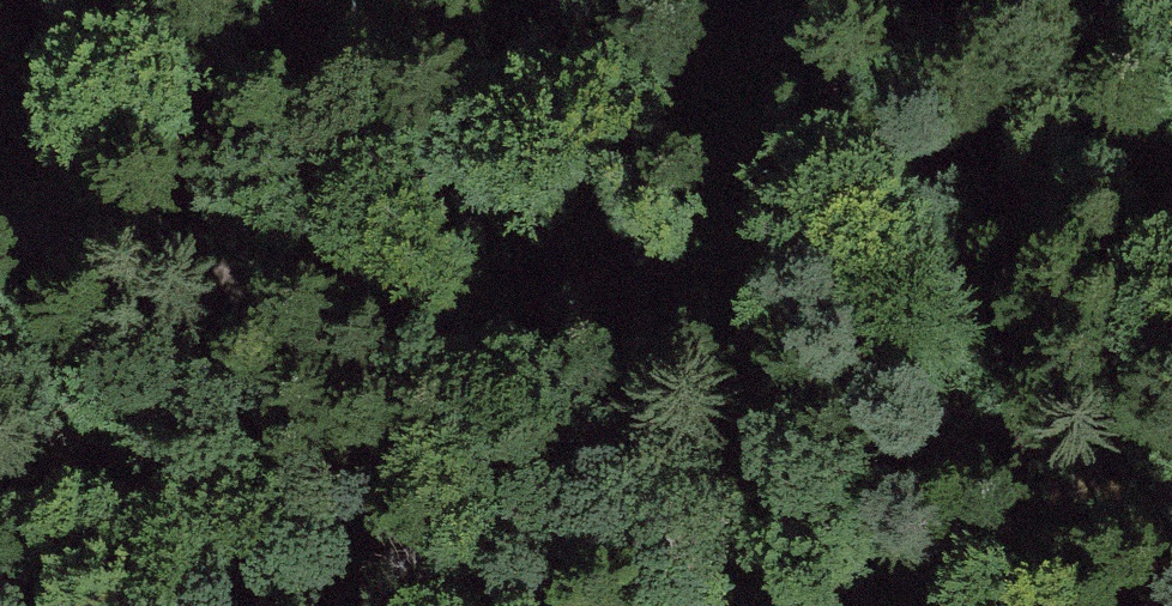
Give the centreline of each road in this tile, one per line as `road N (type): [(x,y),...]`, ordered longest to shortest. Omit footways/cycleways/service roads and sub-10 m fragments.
road 1 (track): [(0,234),(318,284),(546,405),(678,572),(691,605)]
road 2 (track): [(765,605),(744,488),(707,363),(722,265),(771,210),(832,190),(1171,182)]
road 3 (track): [(19,237),(91,180),(264,86),(432,26)]

